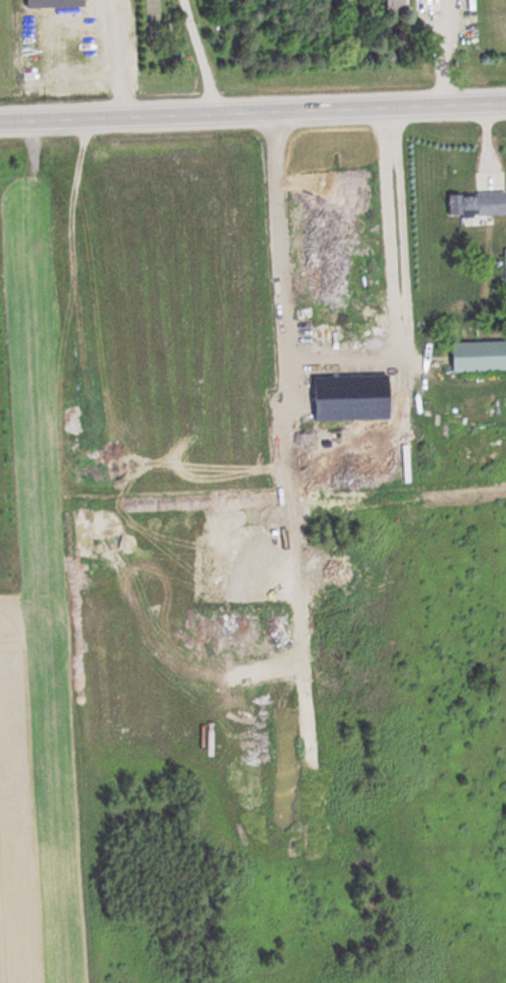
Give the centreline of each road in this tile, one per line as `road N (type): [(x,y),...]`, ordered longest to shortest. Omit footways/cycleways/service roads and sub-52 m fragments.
road 1 (primary): [(0,120),(505,101)]

